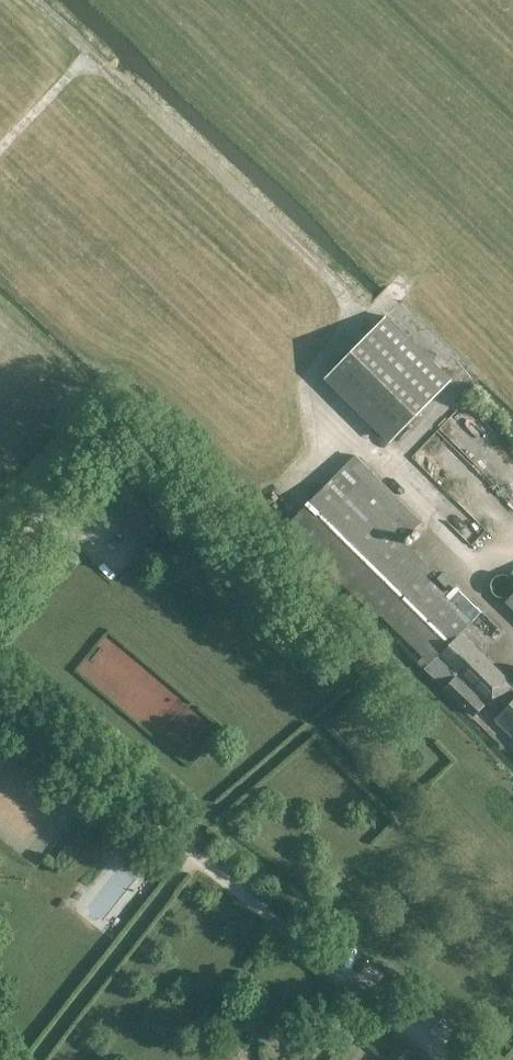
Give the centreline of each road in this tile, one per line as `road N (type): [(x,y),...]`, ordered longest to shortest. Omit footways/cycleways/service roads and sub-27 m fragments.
road 1 (track): [(512,633),(446,529),(306,390),(361,308),(33,0)]
road 2 (track): [(92,55),(0,150)]

